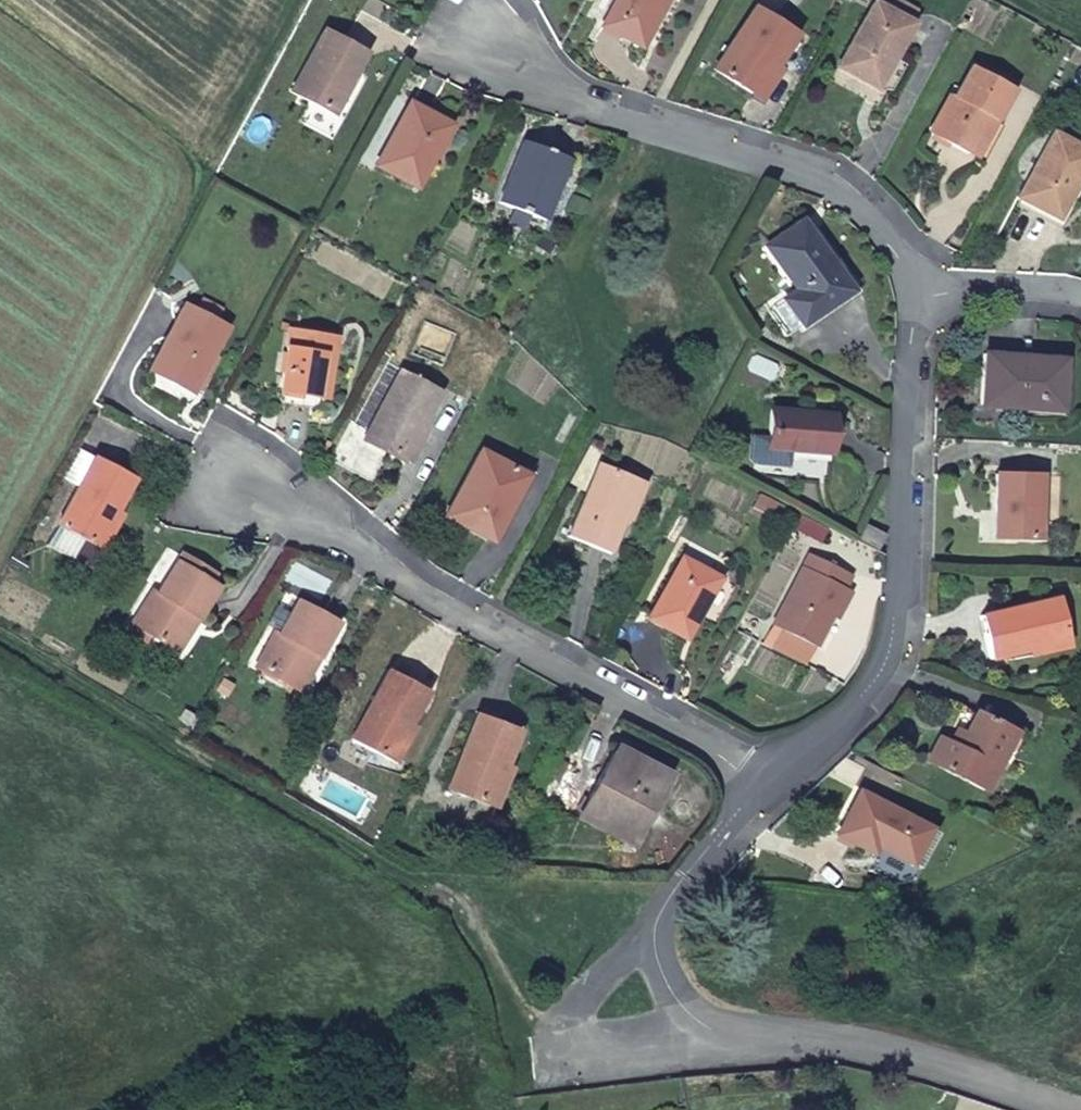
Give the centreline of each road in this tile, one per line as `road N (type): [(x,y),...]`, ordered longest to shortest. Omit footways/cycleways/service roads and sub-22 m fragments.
road 1 (unclassified): [(775,783),(483,623),(349,540),(231,482)]
road 2 (unclassified): [(921,313),(909,255),(868,205),(828,176),(582,105),(524,74),(477,31)]
road 3 (unclassified): [(775,783),(854,719),(890,673),(901,618),(921,313)]
road 4 (unclassified): [(1049,1109),(895,1058),(709,1028)]
road 5 (unclassified): [(662,916),(587,997),(571,1040),(599,1052),(709,1028)]
road 6 (unclassified): [(662,916),(775,783)]
road 7 (unclassified): [(921,313),(1008,298),(1080,309)]
road 8 (unclassified): [(709,1028),(681,1005),(657,957),(662,916)]

